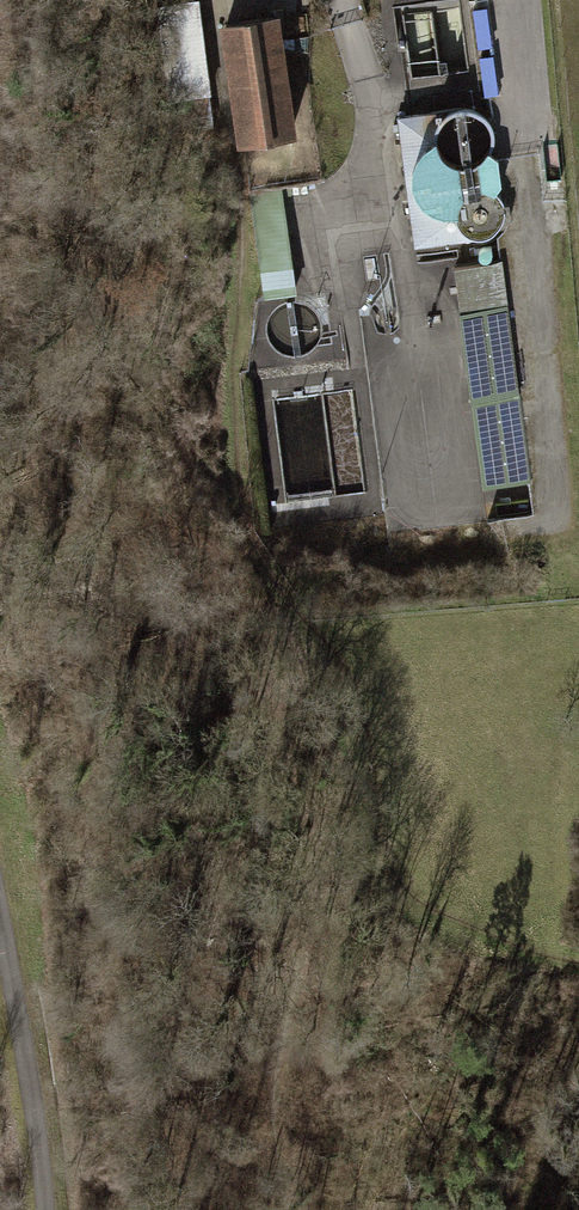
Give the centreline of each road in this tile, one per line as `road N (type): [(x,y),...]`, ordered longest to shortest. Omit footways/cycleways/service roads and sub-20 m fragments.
road 1 (track): [(43,1209),(0,932)]
road 2 (track): [(393,873),(432,903),(518,942),(578,956)]

